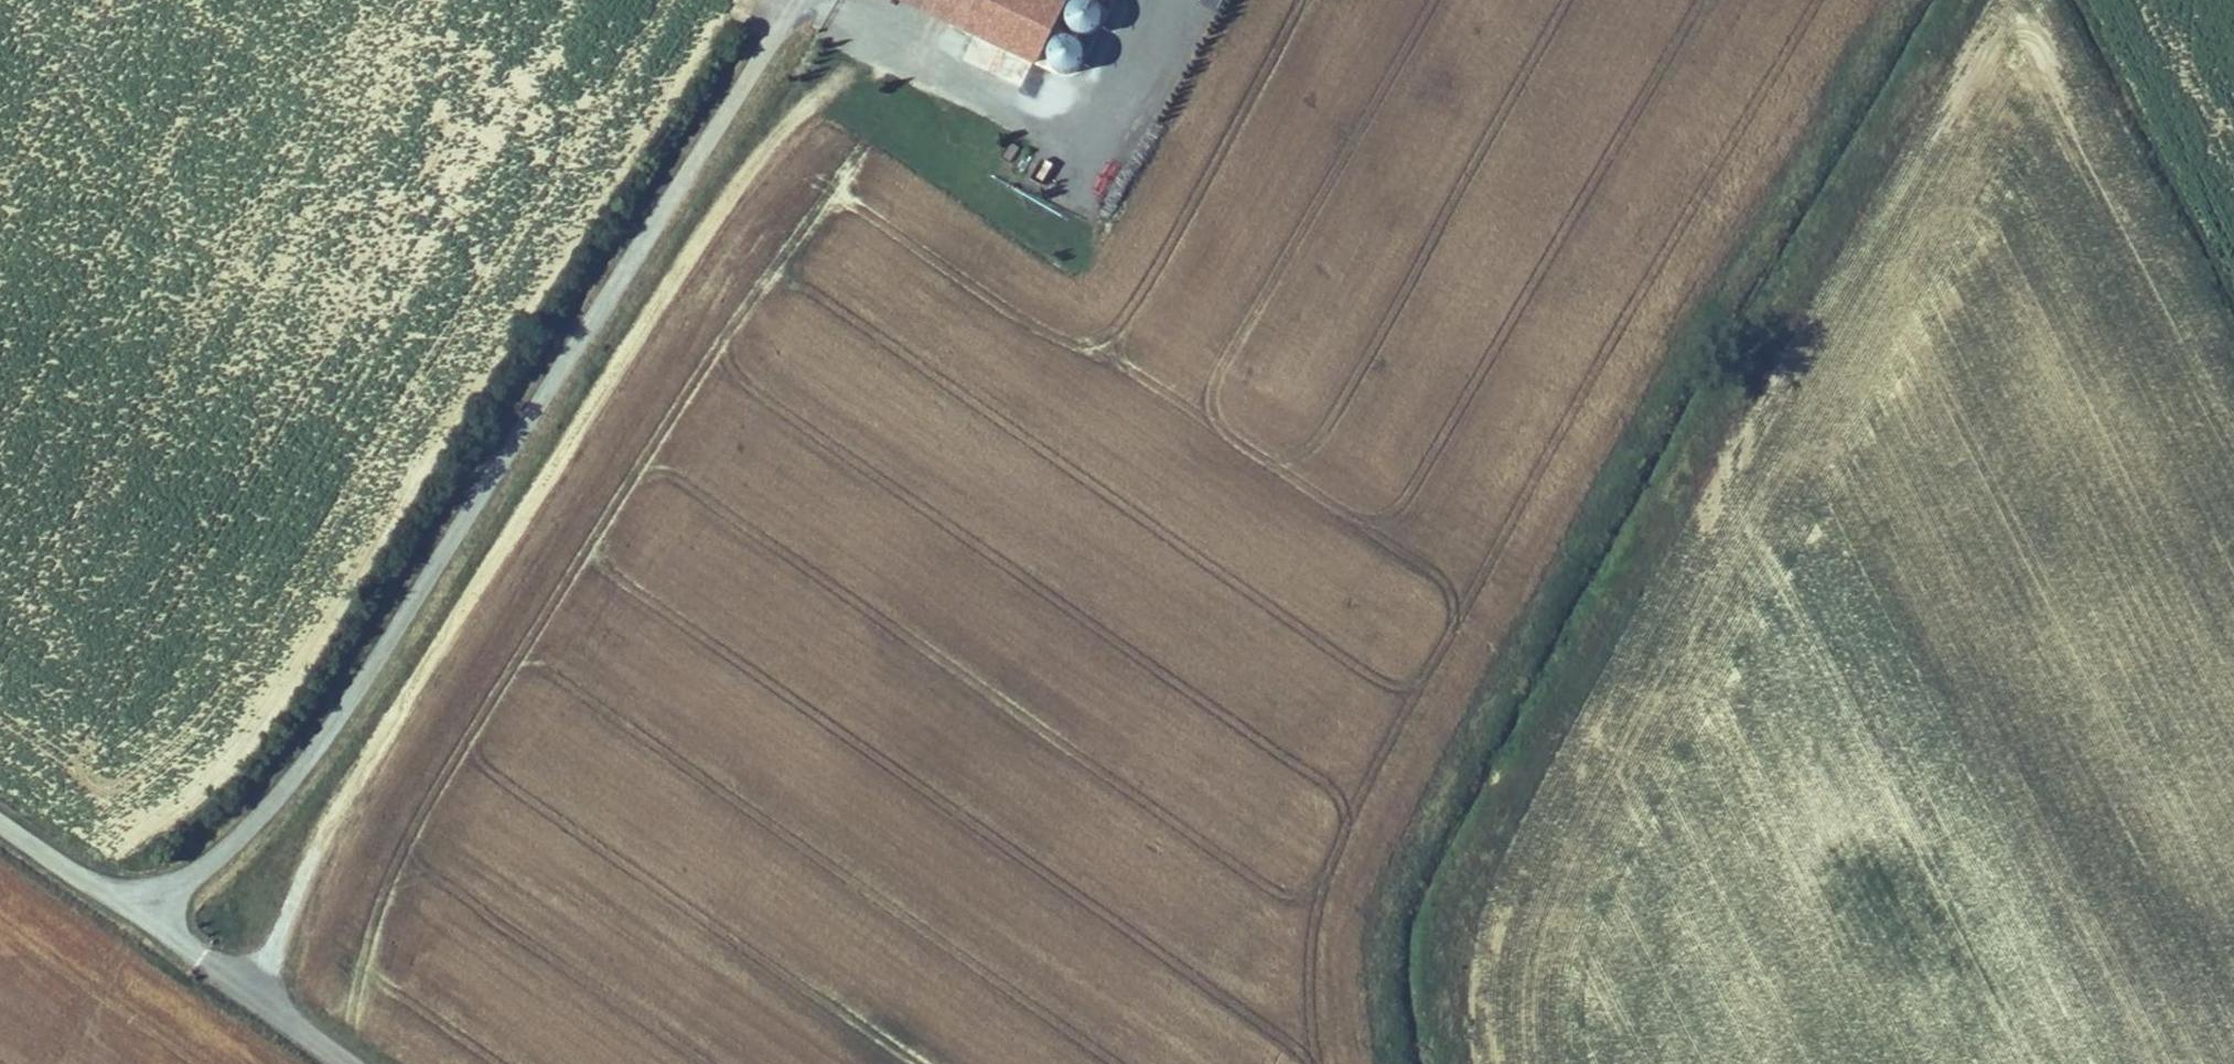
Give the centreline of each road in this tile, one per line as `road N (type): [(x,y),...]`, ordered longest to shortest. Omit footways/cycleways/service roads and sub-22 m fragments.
road 1 (unclassified): [(0,825),(70,873),(139,893),(207,866),(250,826),(350,695),(793,0)]
road 2 (track): [(139,893),(151,924),(343,1063)]

